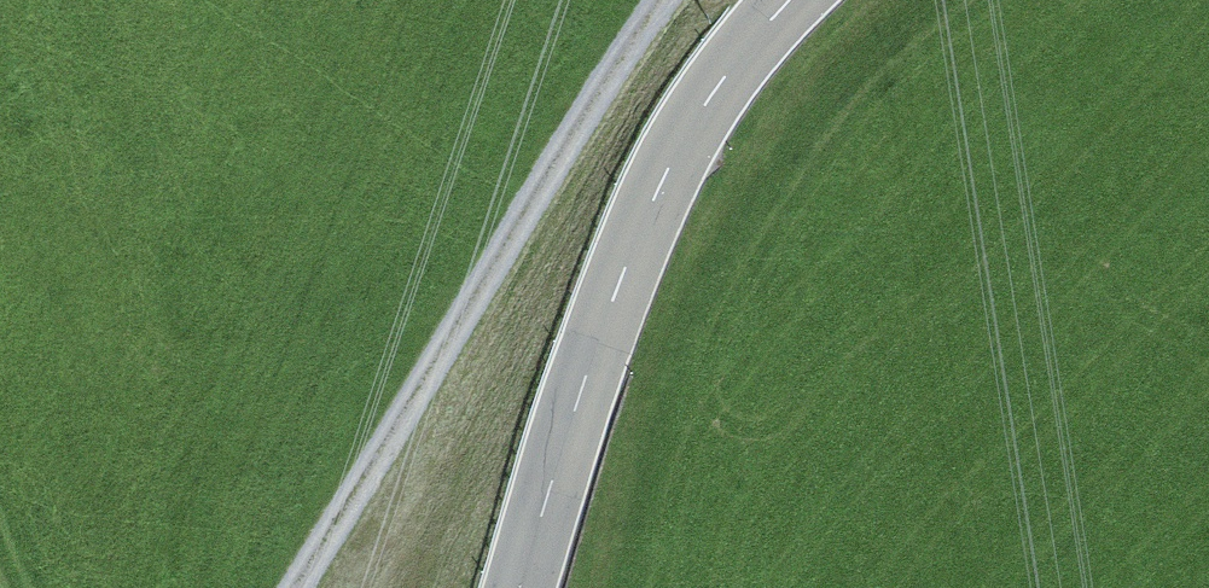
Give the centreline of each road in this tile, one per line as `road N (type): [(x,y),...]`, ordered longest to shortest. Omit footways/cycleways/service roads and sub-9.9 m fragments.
road 1 (track): [(683,0),(304,587)]
road 2 (tertiary): [(521,587),(599,323),(661,173),(740,50),(794,0)]

